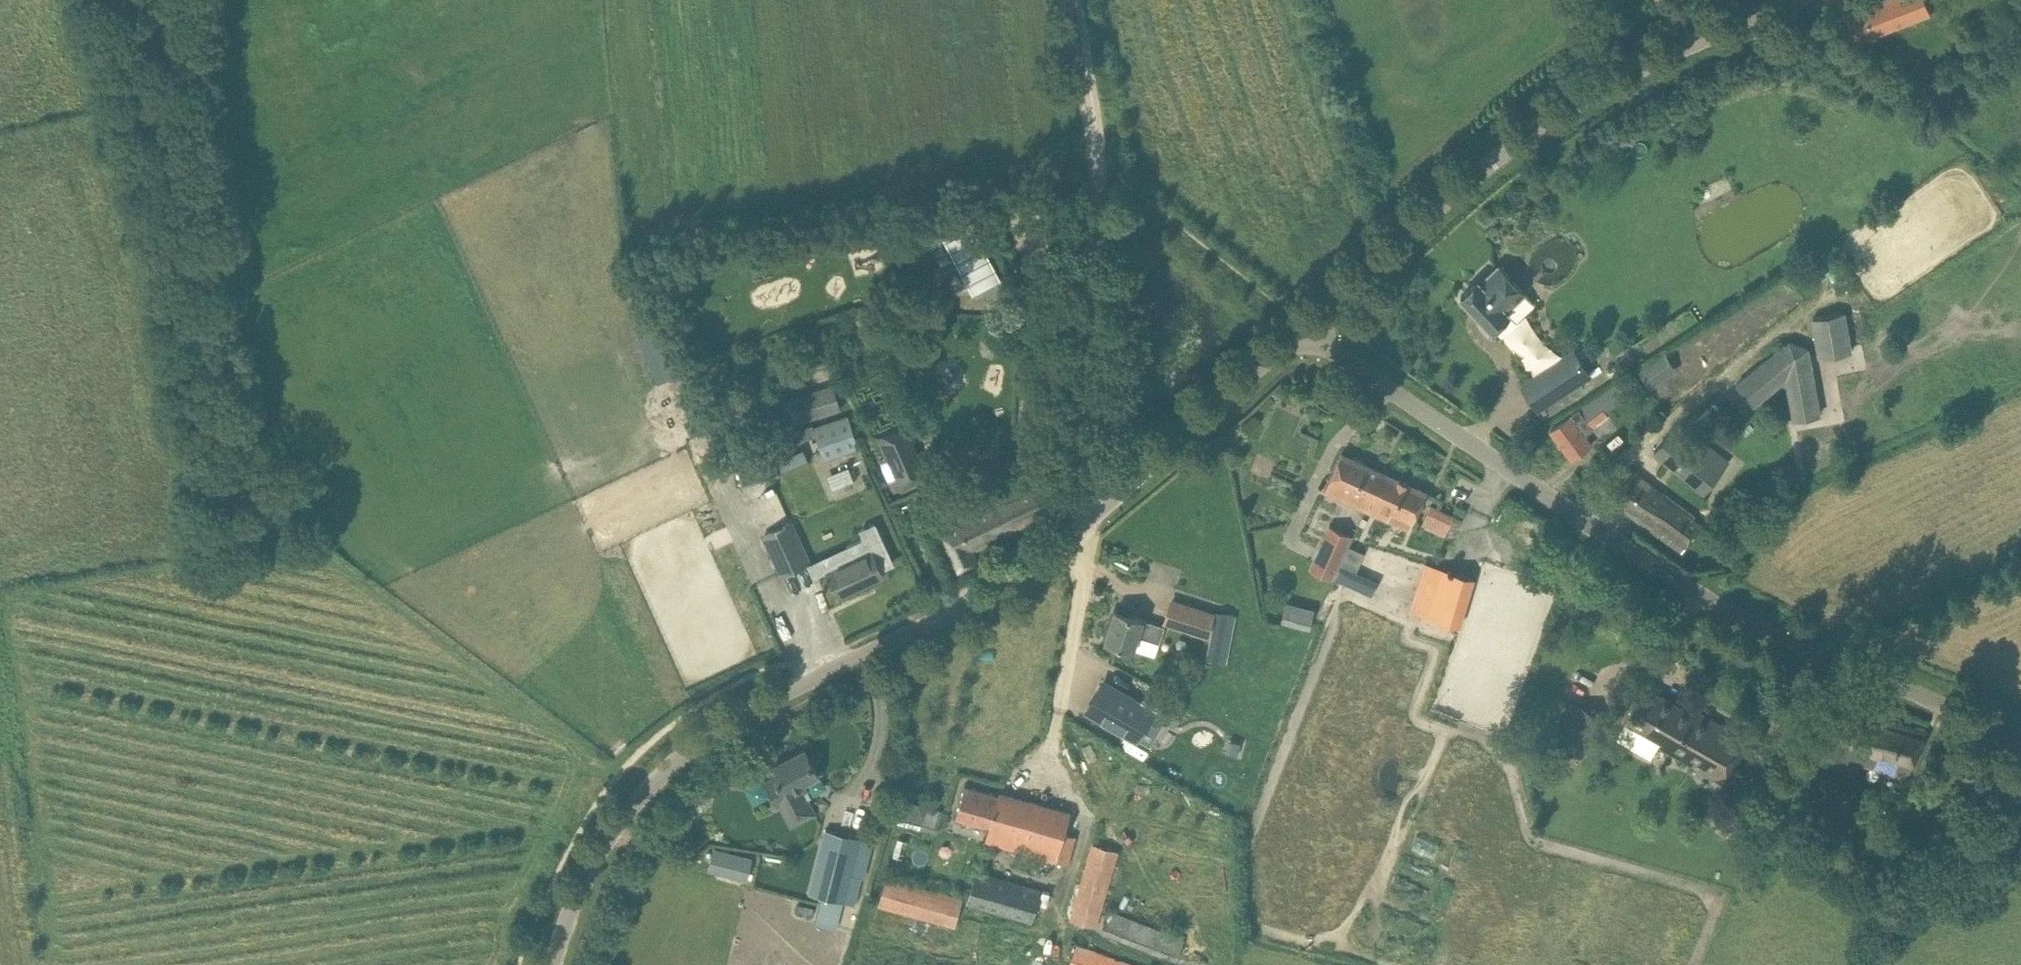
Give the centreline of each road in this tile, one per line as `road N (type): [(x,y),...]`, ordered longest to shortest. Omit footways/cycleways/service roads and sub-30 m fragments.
road 1 (unclassified): [(552,964),(603,845),(686,751),(746,712),(1018,576),(1309,325)]
road 2 (unclassified): [(2020,736),(1831,659),(1676,579),(1335,351),(1309,325)]
road 3 (unclassified): [(1309,325),(1526,138),(1645,65),(1794,0)]
road 4 (track): [(1110,500),(1087,471),(1092,153),(1068,0)]

